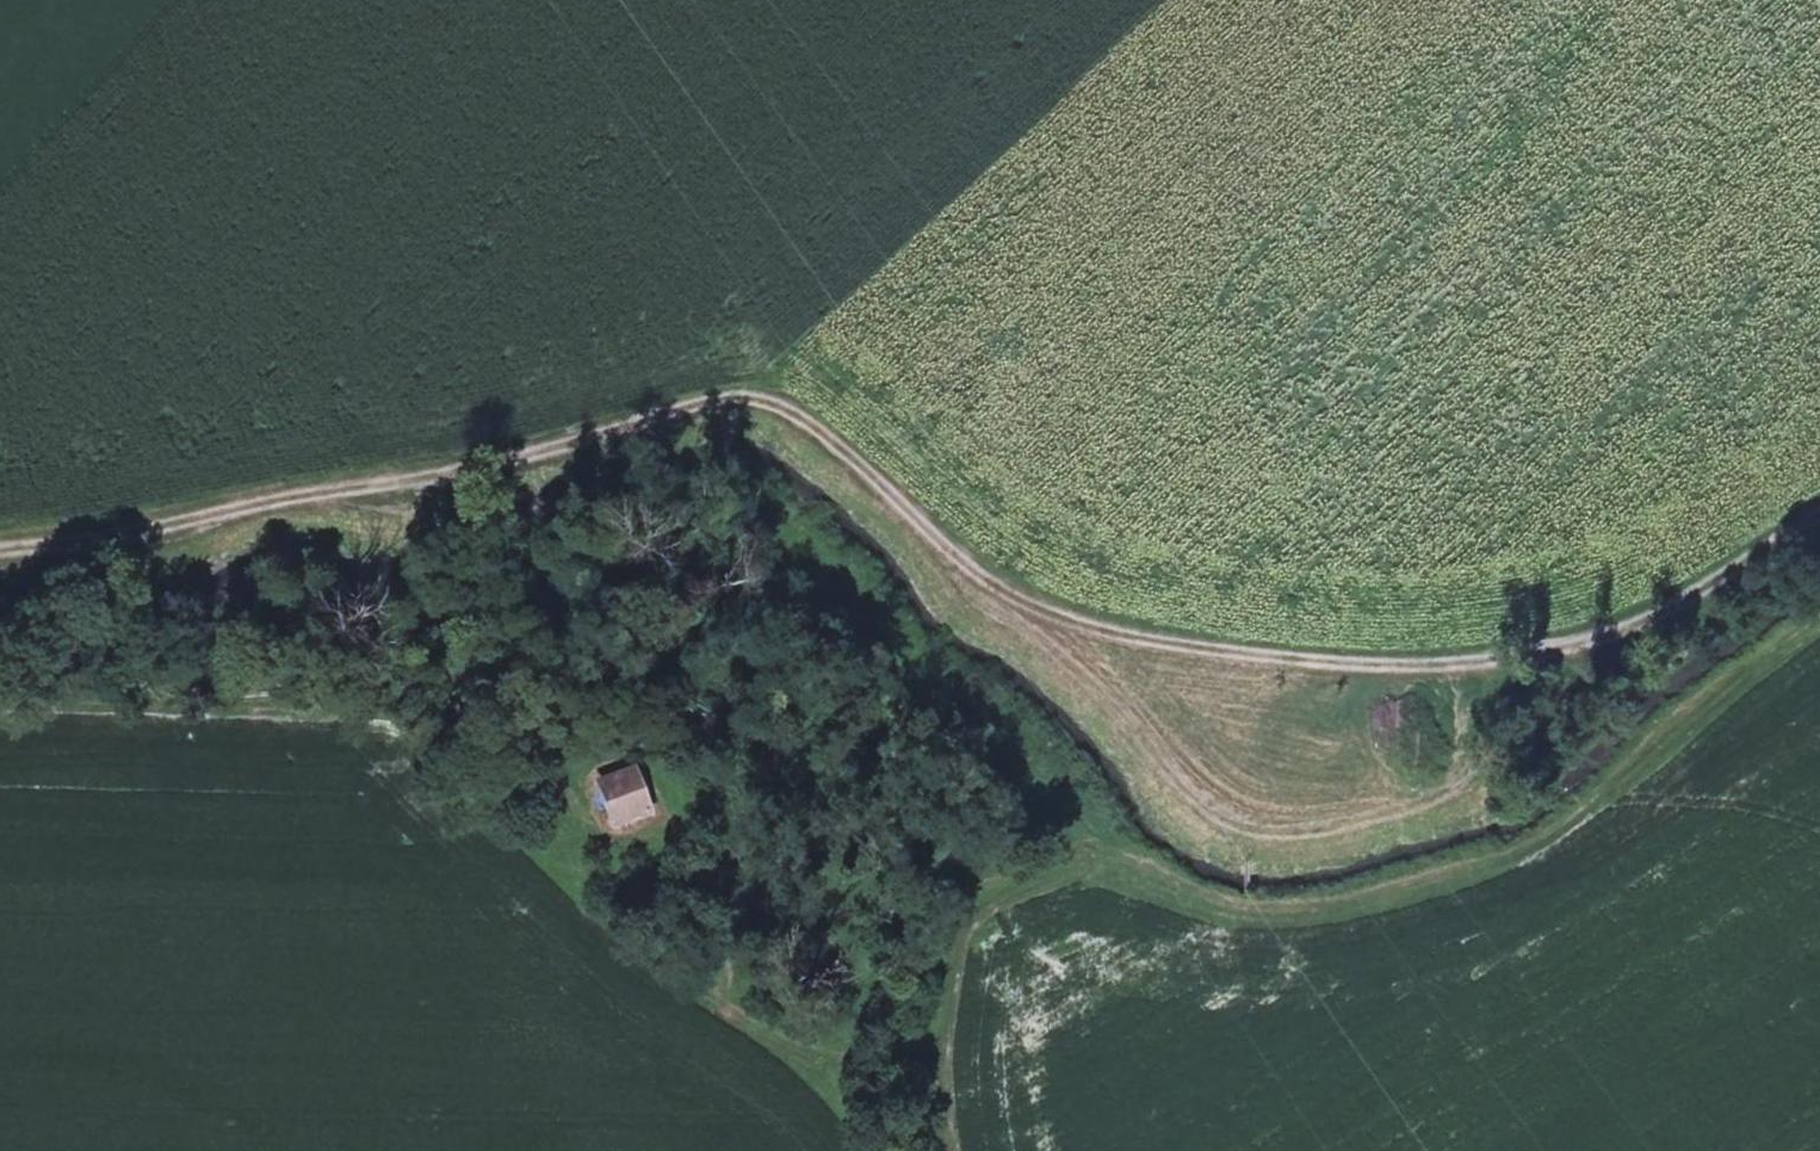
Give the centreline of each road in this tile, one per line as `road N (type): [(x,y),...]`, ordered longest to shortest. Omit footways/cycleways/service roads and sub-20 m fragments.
road 1 (track): [(1819,490),(1663,628),(1475,664),(1281,661),(1038,613),(965,555),(812,406),(699,390),(534,455),(280,494),(186,527),(0,548)]

